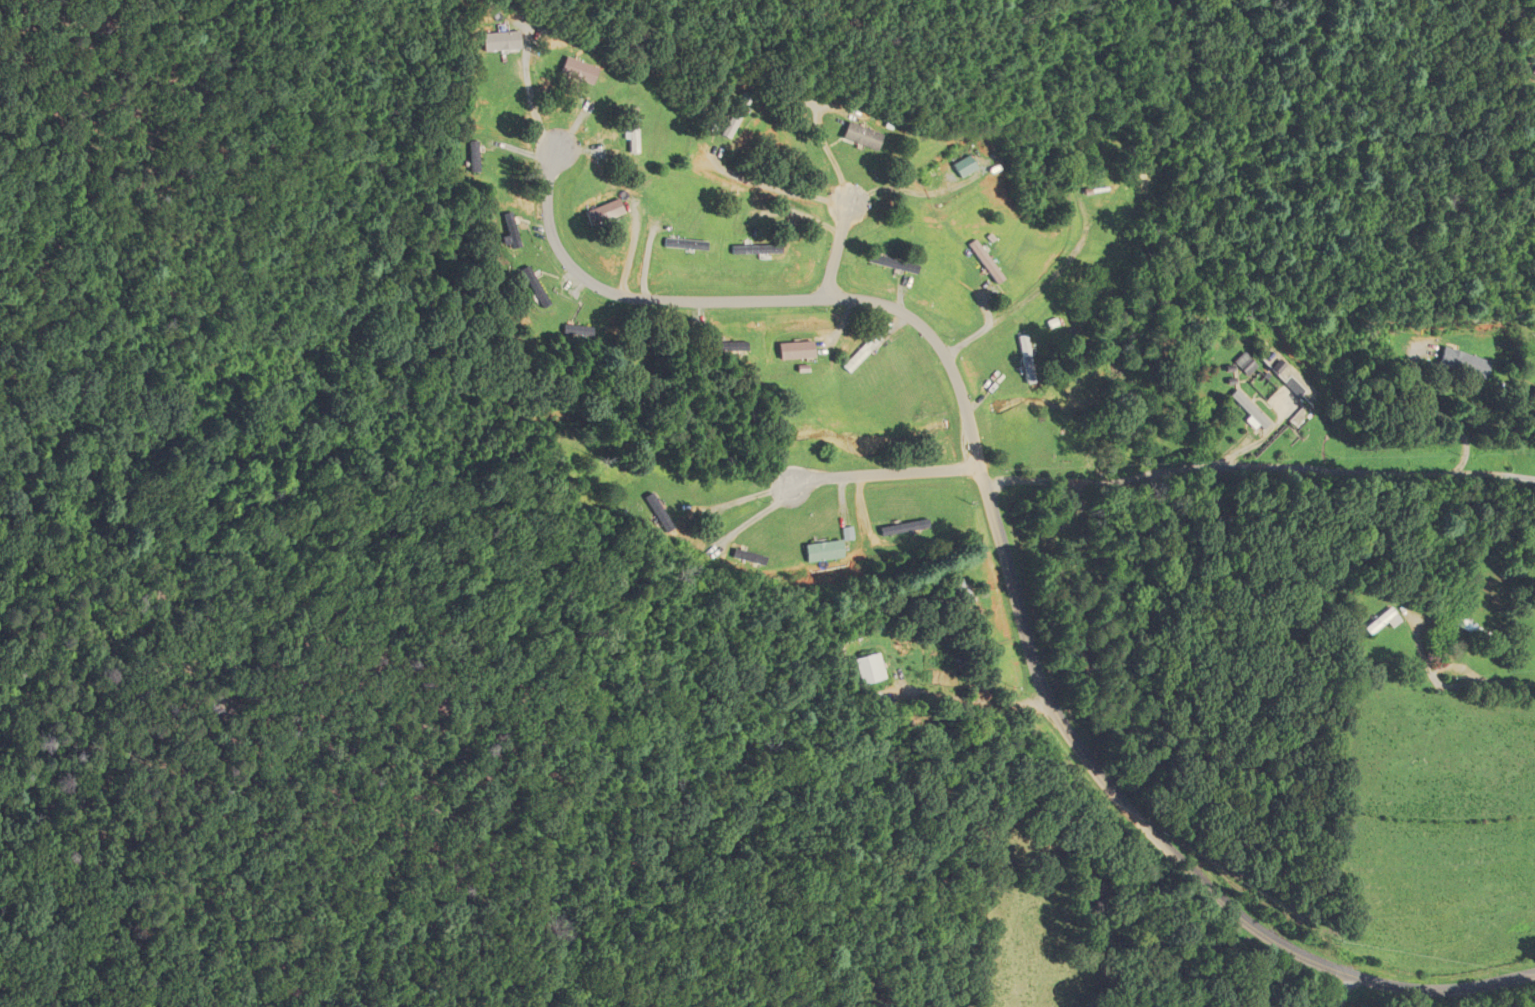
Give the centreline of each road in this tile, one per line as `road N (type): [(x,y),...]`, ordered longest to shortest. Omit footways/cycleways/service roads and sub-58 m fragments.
road 1 (residential): [(1534,973),(1447,992),(1410,991),(1323,963),(1243,919),(1117,798),(1043,698),(968,408),(928,331),(900,310),(866,300),(654,300),(593,283),(555,239),(549,190),(559,147)]
road 2 (residential): [(1534,482),(1257,466),(1106,483),(998,483),(973,468),(790,487)]

